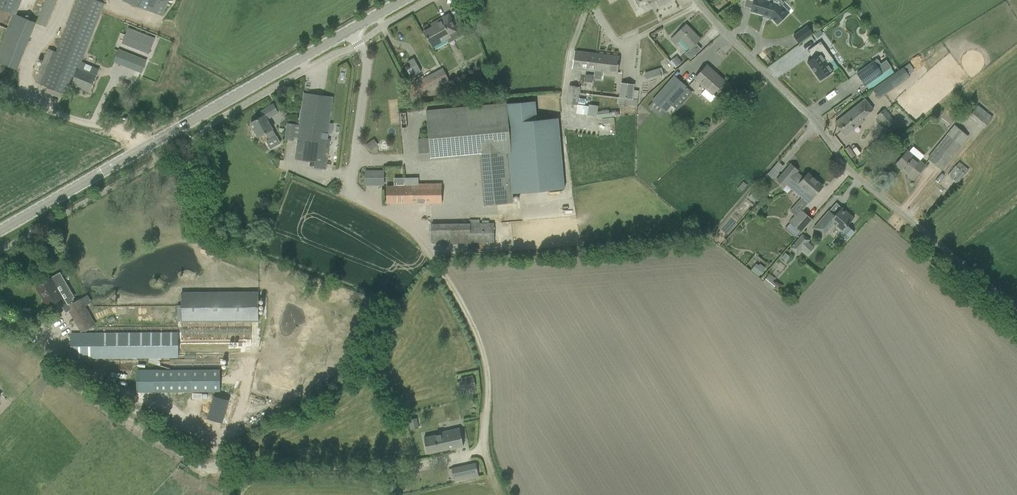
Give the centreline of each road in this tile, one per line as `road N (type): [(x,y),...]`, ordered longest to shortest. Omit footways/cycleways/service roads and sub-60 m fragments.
road 1 (track): [(0,314),(45,343),(66,378),(215,474),(401,470),(481,451),(487,385),(477,332),(409,230),(348,195),(367,60),(350,30)]
road 2 (unclassified): [(1016,314),(868,186),(814,117),(697,0)]
road 3 (tertiary): [(146,148),(402,0)]
road 4 (tertiary): [(0,233),(146,148)]
road 5 (unclassified): [(146,148),(119,128),(0,92)]

